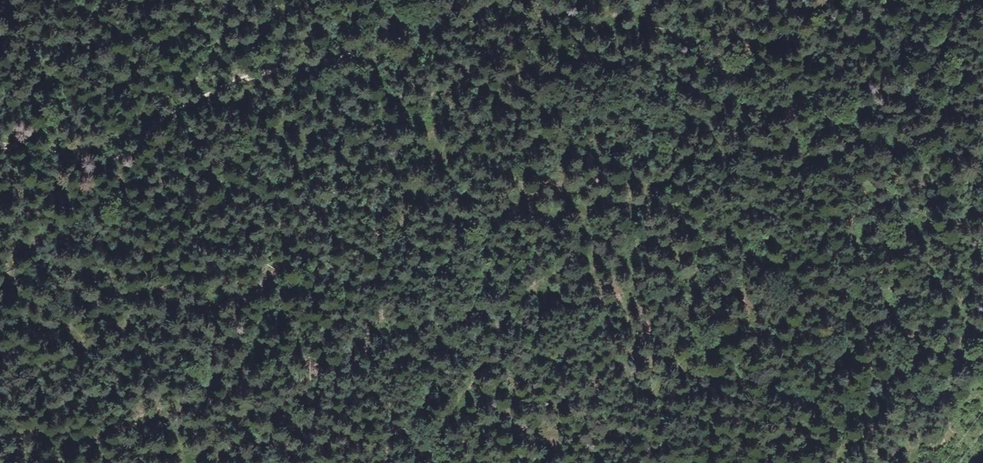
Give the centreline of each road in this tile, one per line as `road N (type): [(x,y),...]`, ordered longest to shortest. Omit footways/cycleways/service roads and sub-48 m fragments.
road 1 (track): [(824,0),(785,27),(709,31),(550,13),(375,41),(392,67),(380,236),(386,332),(425,443),(442,462)]
road 2 (track): [(0,146),(84,159),(124,152),(220,91),(375,41),(403,0)]
road 3 (track): [(910,462),(965,349),(982,338)]

